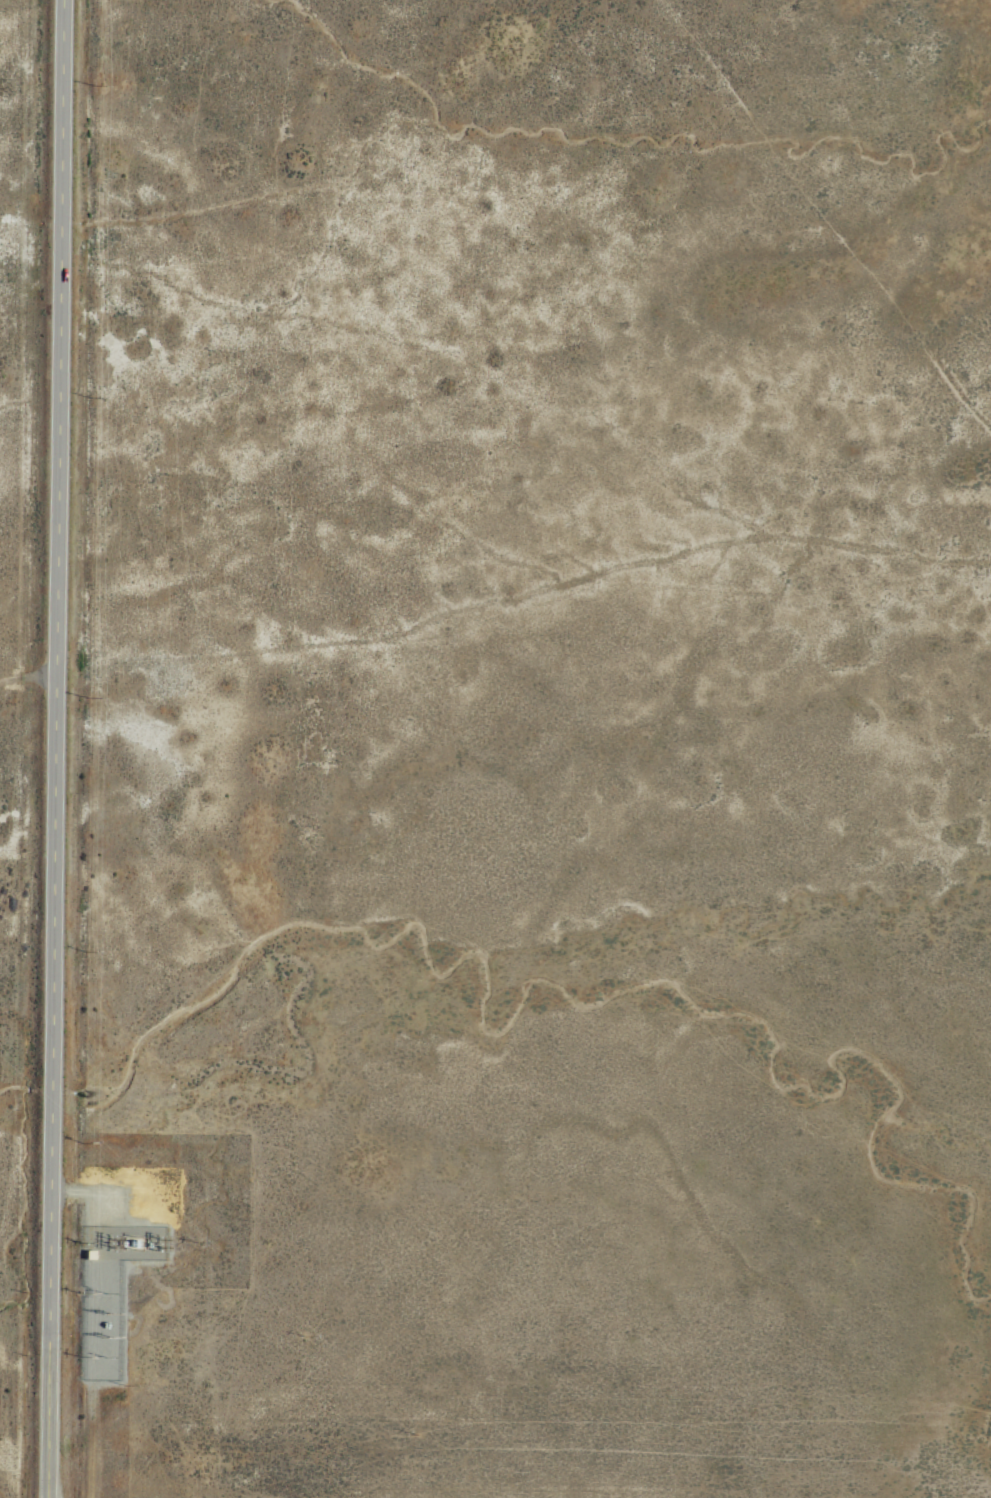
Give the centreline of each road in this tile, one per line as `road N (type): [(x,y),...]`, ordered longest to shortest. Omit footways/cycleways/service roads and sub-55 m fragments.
road 1 (secondary): [(45,1497),(60,0)]

